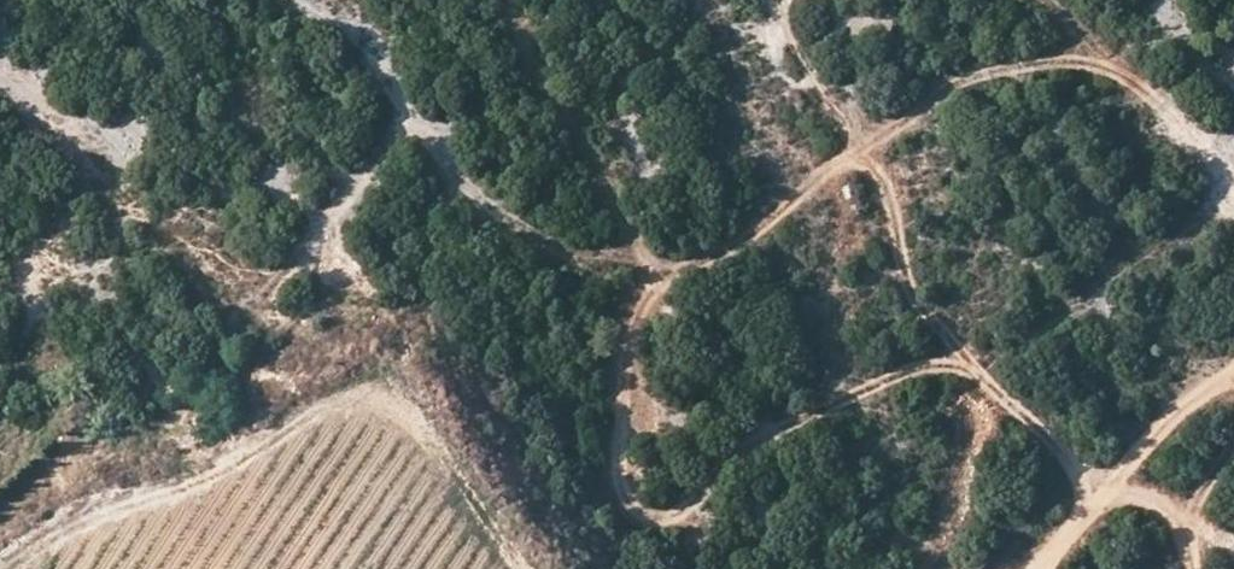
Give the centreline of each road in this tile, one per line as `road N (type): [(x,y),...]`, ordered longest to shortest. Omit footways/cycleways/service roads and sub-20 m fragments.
road 1 (track): [(1233,174),(1141,87),(1064,60),(980,75),(679,268),(580,258),(466,197),(405,128)]
road 2 (track): [(608,547),(709,508),(790,431),(959,357),(1026,349),(1233,201)]
road 3 (track): [(21,568),(69,543),(132,527),(262,299),(405,128)]
road 4 (track): [(1203,522),(1123,487),(983,393),(901,268),(866,153)]
road 5 (track): [(589,568),(608,547),(624,332),(679,268)]
road 6 (track): [(1035,568),(1123,487),(1182,403),(1233,381)]
road 7 (track): [(1202,568),(1196,536),(1233,453)]

